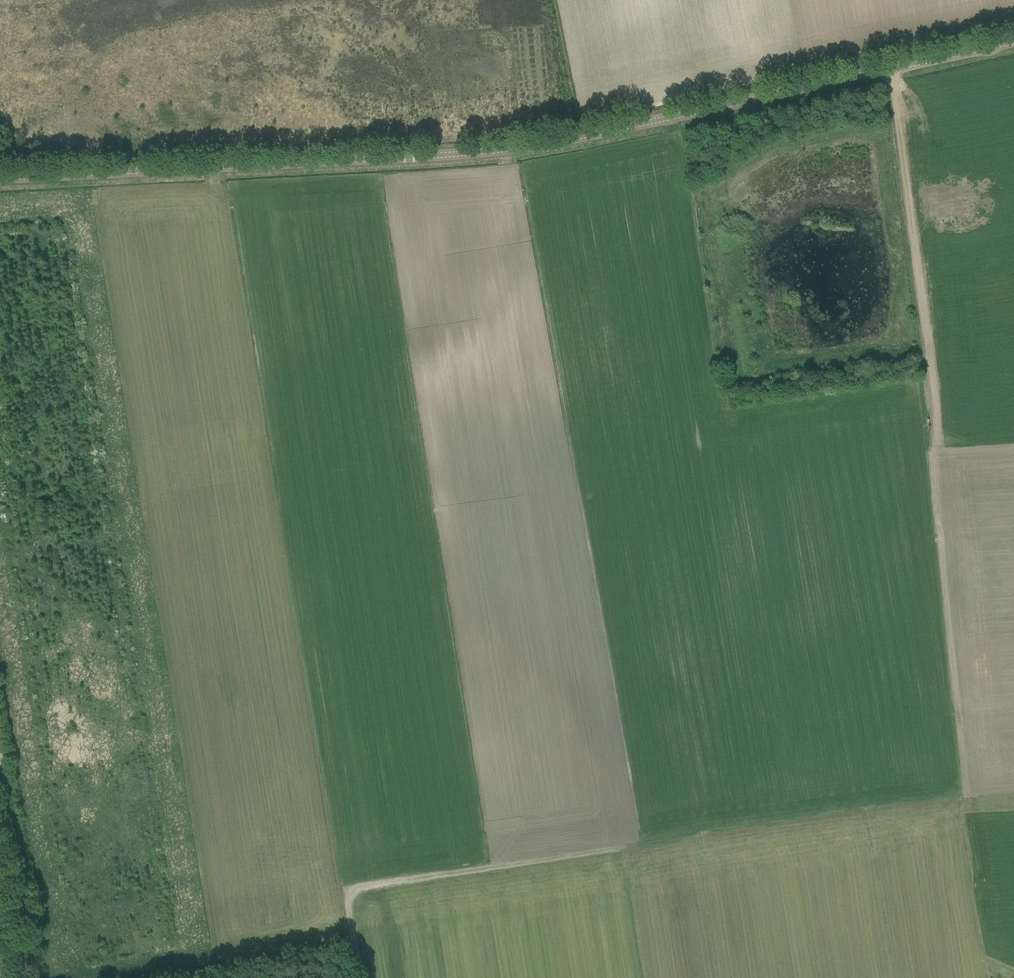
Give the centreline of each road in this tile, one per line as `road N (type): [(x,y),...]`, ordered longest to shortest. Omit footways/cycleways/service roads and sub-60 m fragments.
road 1 (unclassified): [(0,175),(556,139),(1013,38)]
road 2 (track): [(0,789),(32,977)]

